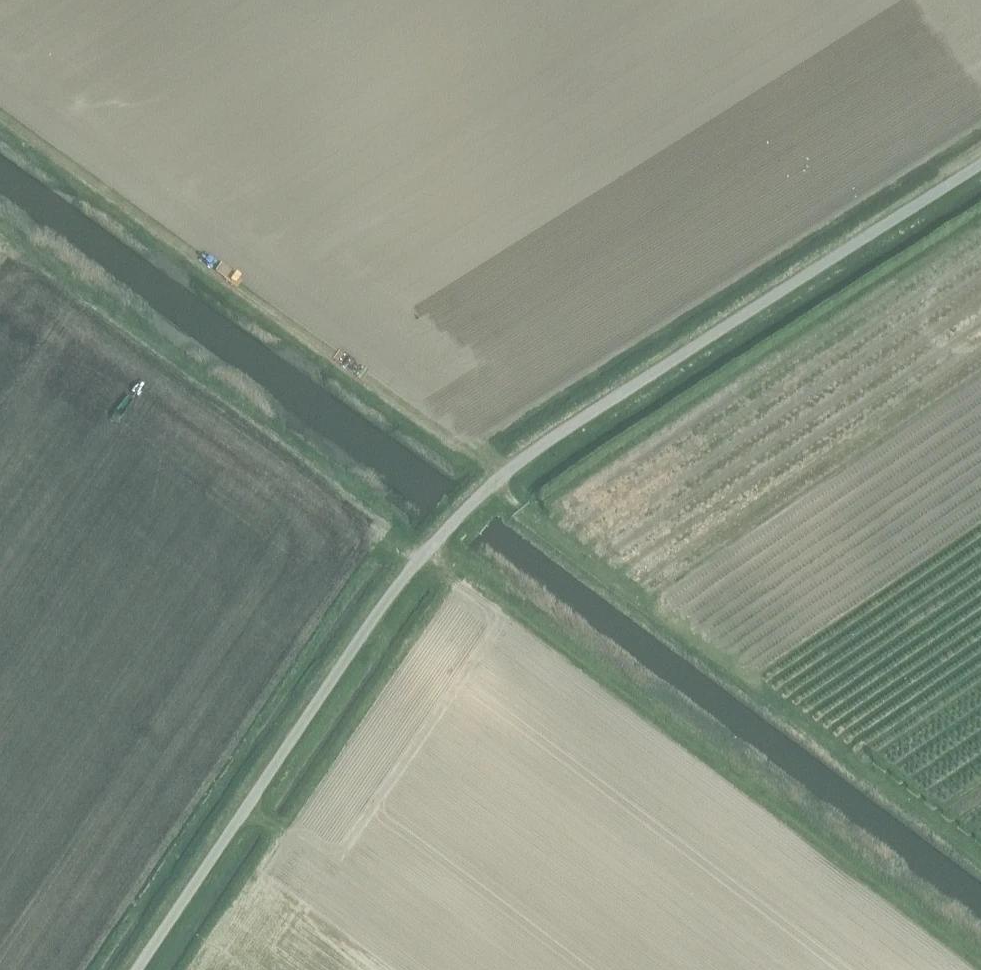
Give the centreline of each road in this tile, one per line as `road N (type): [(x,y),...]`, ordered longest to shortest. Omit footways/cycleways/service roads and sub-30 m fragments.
road 1 (unclassified): [(137,969),(399,577),(497,481),(980,165)]

